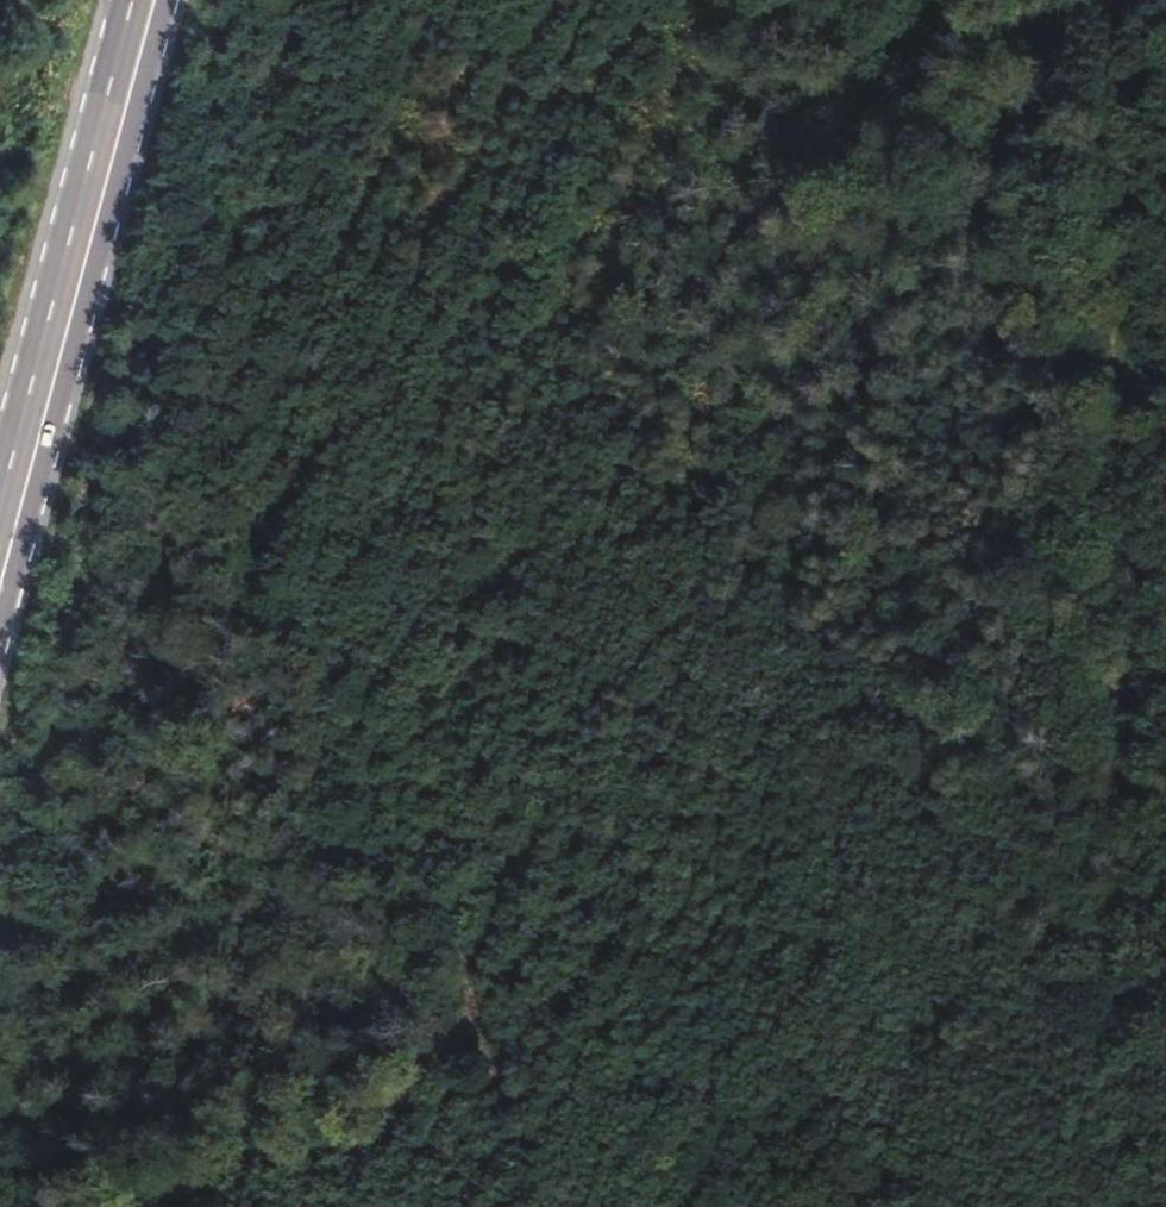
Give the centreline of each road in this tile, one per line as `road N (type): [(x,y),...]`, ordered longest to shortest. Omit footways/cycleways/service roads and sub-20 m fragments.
road 1 (track): [(34,0),(560,1206)]
road 2 (primary): [(0,552),(147,0)]

